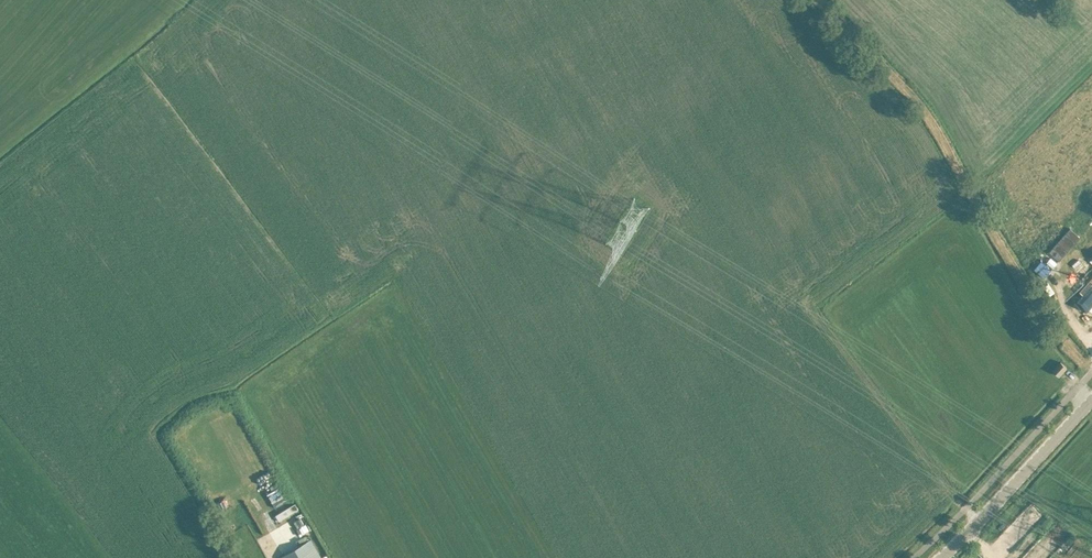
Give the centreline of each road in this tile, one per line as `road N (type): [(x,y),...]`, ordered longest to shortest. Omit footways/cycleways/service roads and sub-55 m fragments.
road 1 (tertiary): [(1091,400),(941,557)]

